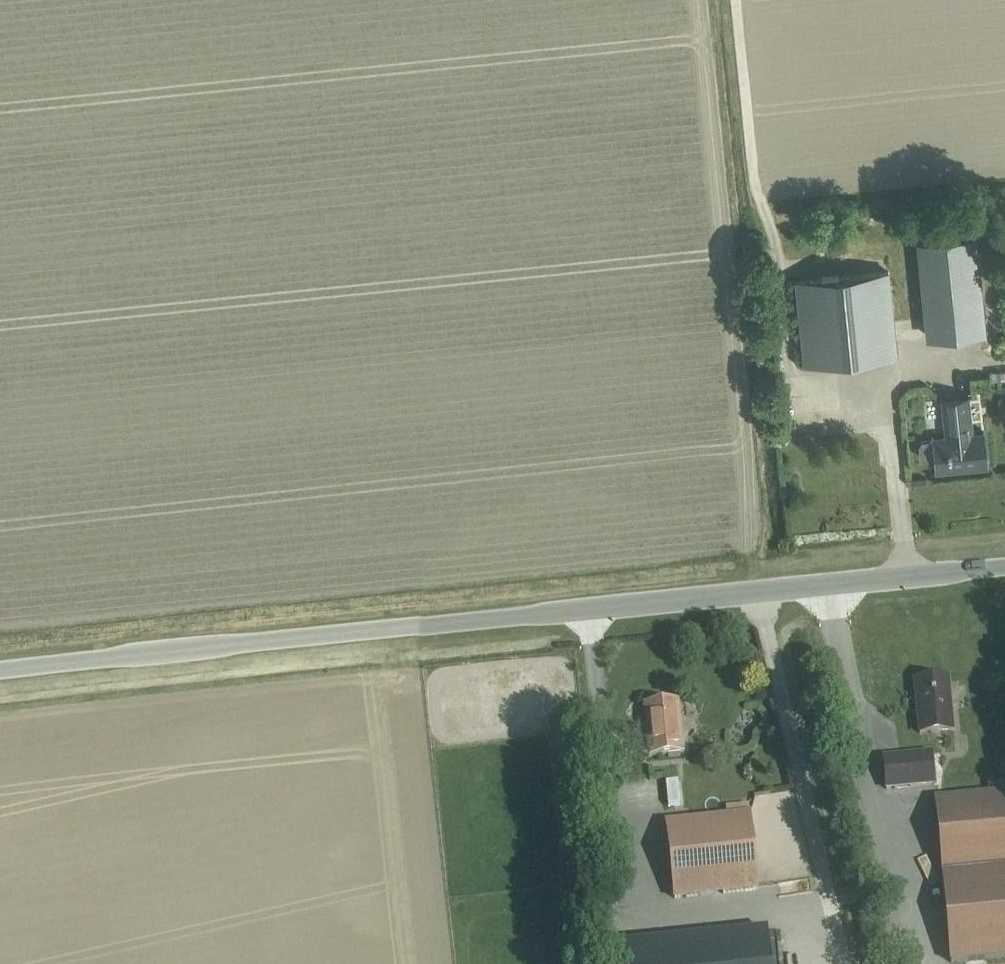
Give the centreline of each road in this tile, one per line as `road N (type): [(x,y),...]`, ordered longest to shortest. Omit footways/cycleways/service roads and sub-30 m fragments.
road 1 (unclassified): [(0,671),(1004,568)]
road 2 (track): [(738,0),(756,177),(782,264)]

